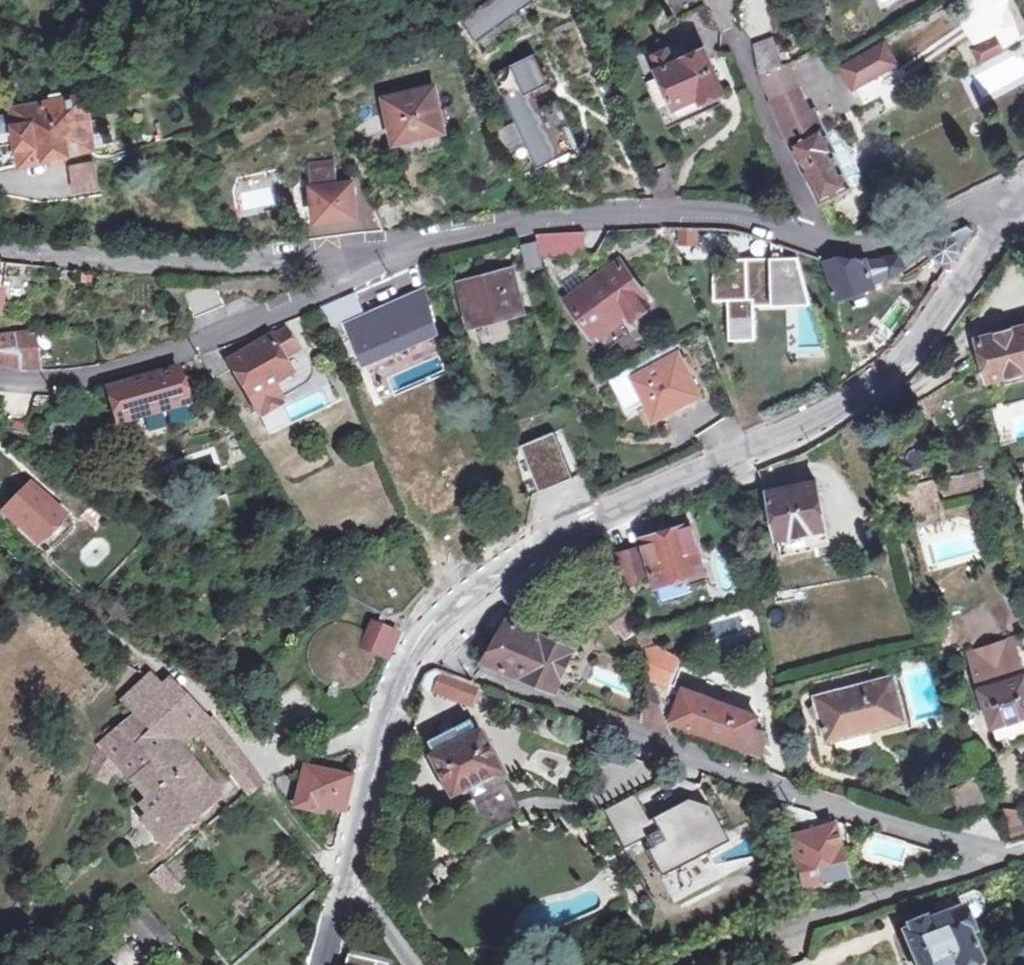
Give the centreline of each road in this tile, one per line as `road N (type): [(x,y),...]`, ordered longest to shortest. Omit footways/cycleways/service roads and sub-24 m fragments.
road 1 (secondary): [(430,622),(558,531),(822,422),(863,393),(920,340),(1023,204)]
road 2 (tertiary): [(411,249),(491,227),(668,210),(750,211),(853,245),(905,240),(963,207),(1023,204)]
road 3 (residential): [(430,622),(475,672),(794,796),(1005,855)]
road 4 (residential): [(0,377),(99,372),(170,353),(411,249)]
road 5 (tertiary): [(0,253),(187,269),(411,249)]
road 6 (residential): [(711,964),(763,939),(1005,855)]
road 7 (secondary): [(341,872),(376,731),(401,665),(430,622)]
road 8 (track): [(261,773),(376,731)]

